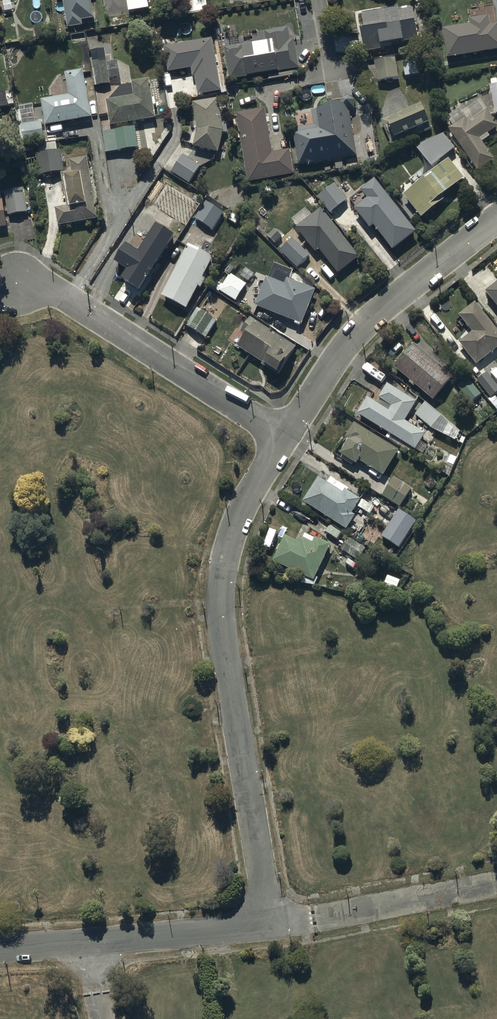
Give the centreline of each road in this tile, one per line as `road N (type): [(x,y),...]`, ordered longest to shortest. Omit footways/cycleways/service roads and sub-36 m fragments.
road 1 (residential): [(285,439),(237,521),(220,582),(223,643),(271,923)]
road 2 (residential): [(285,439),(69,298),(17,284)]
road 3 (residential): [(496,218),(356,335),(285,439)]
road 4 (residential): [(0,948),(271,923)]
road 5 (track): [(271,923),(496,885)]

